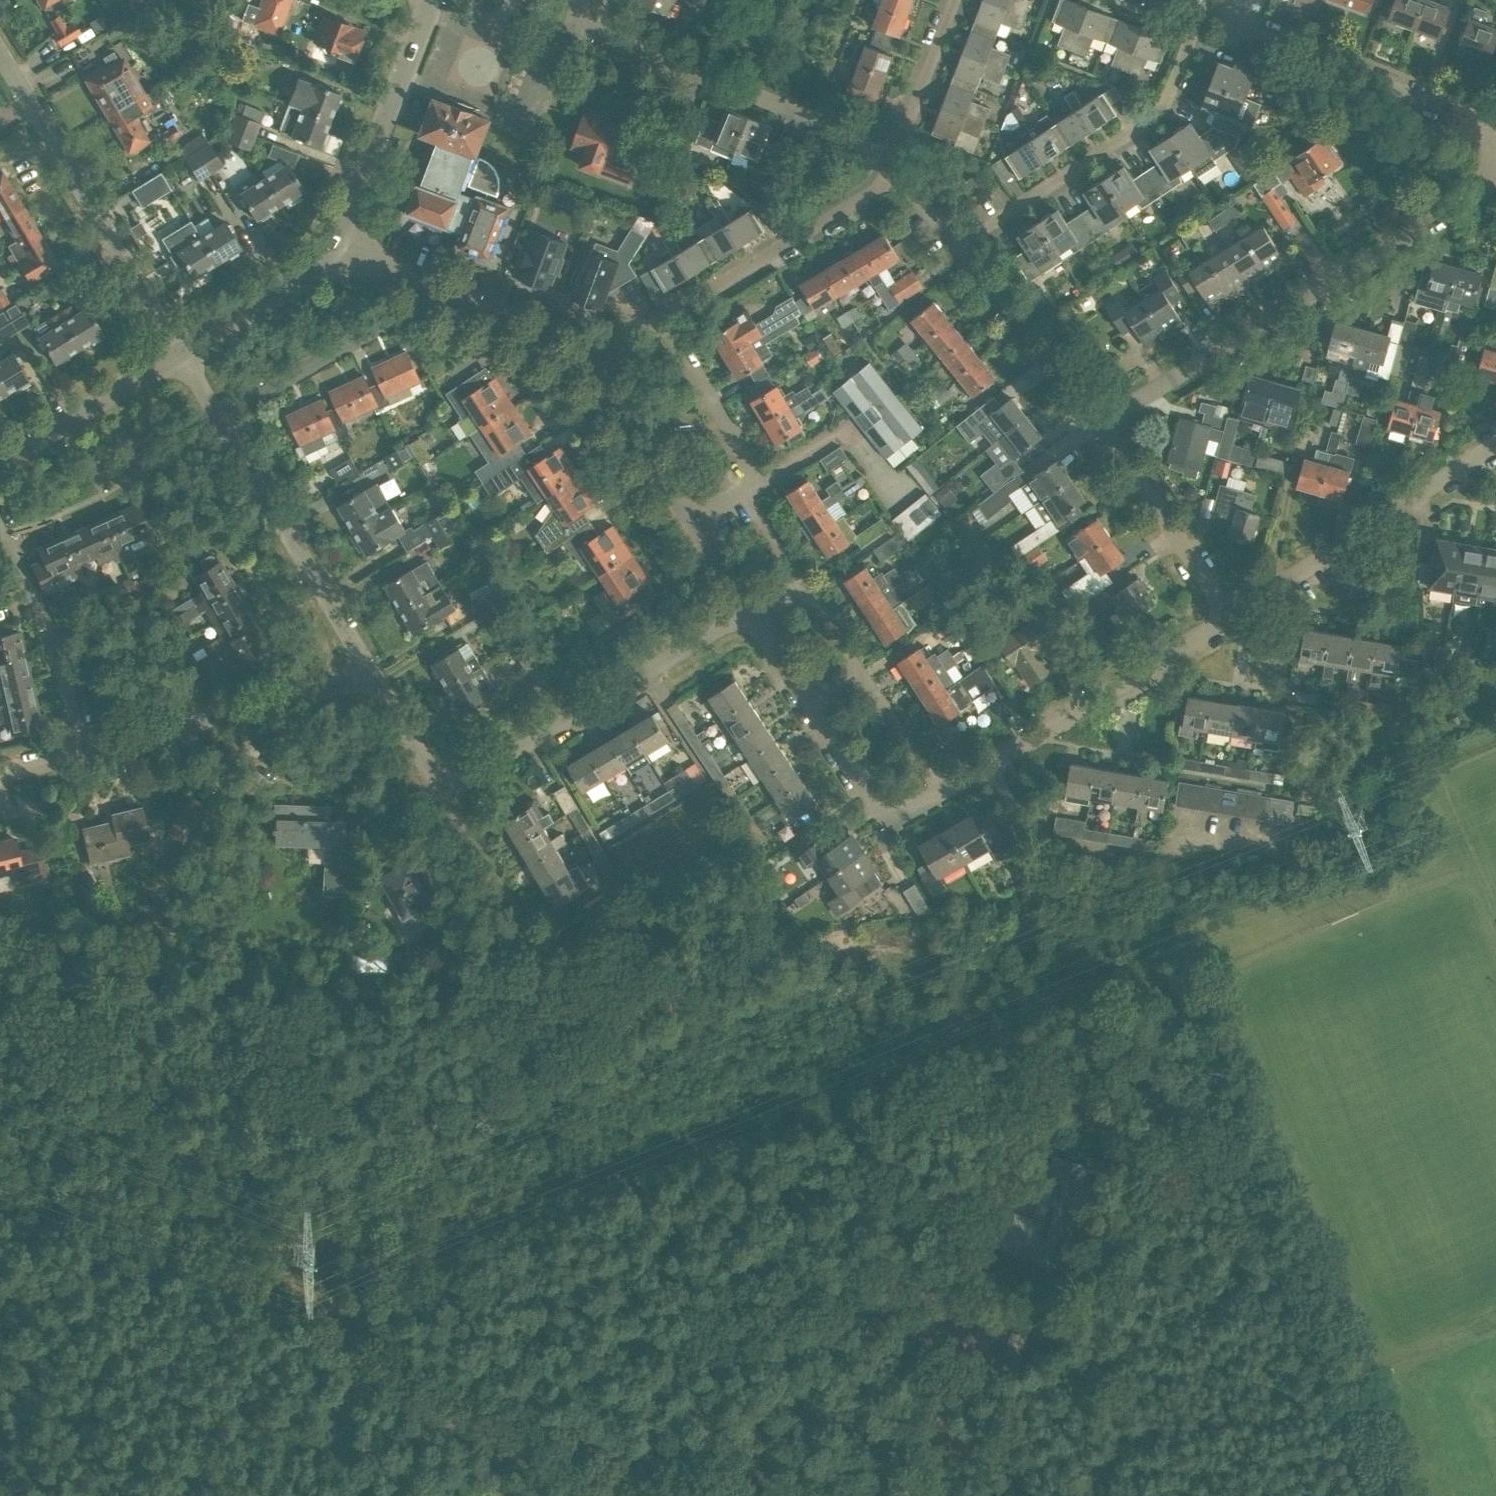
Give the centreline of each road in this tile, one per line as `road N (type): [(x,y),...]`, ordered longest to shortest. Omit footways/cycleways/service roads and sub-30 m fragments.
road 1 (residential): [(1095,425),(1479,188),(1495,161)]
road 2 (residential): [(722,859),(533,975),(432,793)]
road 3 (residential): [(432,793),(752,614)]
road 4 (residential): [(895,171),(869,148),(572,21)]
road 5 (residential): [(179,353),(0,53)]
road 6 (residential): [(959,245),(1167,103),(1199,13)]
road 7 (residential): [(941,791),(1231,618)]
road 8 (residential): [(1495,124),(1199,13)]
road 9 (residential): [(1231,618),(1495,445)]
road 10 (residential): [(368,682),(218,420)]
road 11 (residential): [(368,682),(84,751)]
road 12 (residential): [(661,321),(853,208),(895,171)]
road 13 (residential): [(218,420),(411,310),(430,287)]
road 14 (residential): [(340,242),(426,14)]
road 15 (residential): [(84,751),(42,616),(0,530)]
road 16 (residential): [(1231,618),(1095,425)]
road 17 (residential): [(1095,425),(959,245)]
road 18 (residential): [(0,464),(179,353)]
road 19 (residential): [(179,353),(309,275),(340,242)]
road 20 (residential): [(695,525),(610,389),(582,368)]
road 21 (residential): [(760,484),(661,321)]
road 22 (residential): [(760,484),(847,429),(898,497)]
road 23 (residential): [(895,171),(956,0)]
road 24 (residential): [(582,368),(430,287)]
road 25 (residential): [(886,824),(809,703)]
road 26 (residential): [(941,791),(864,671)]
road 27 (residential): [(426,14),(555,65)]
road 28 (residential): [(432,793),(368,682)]

